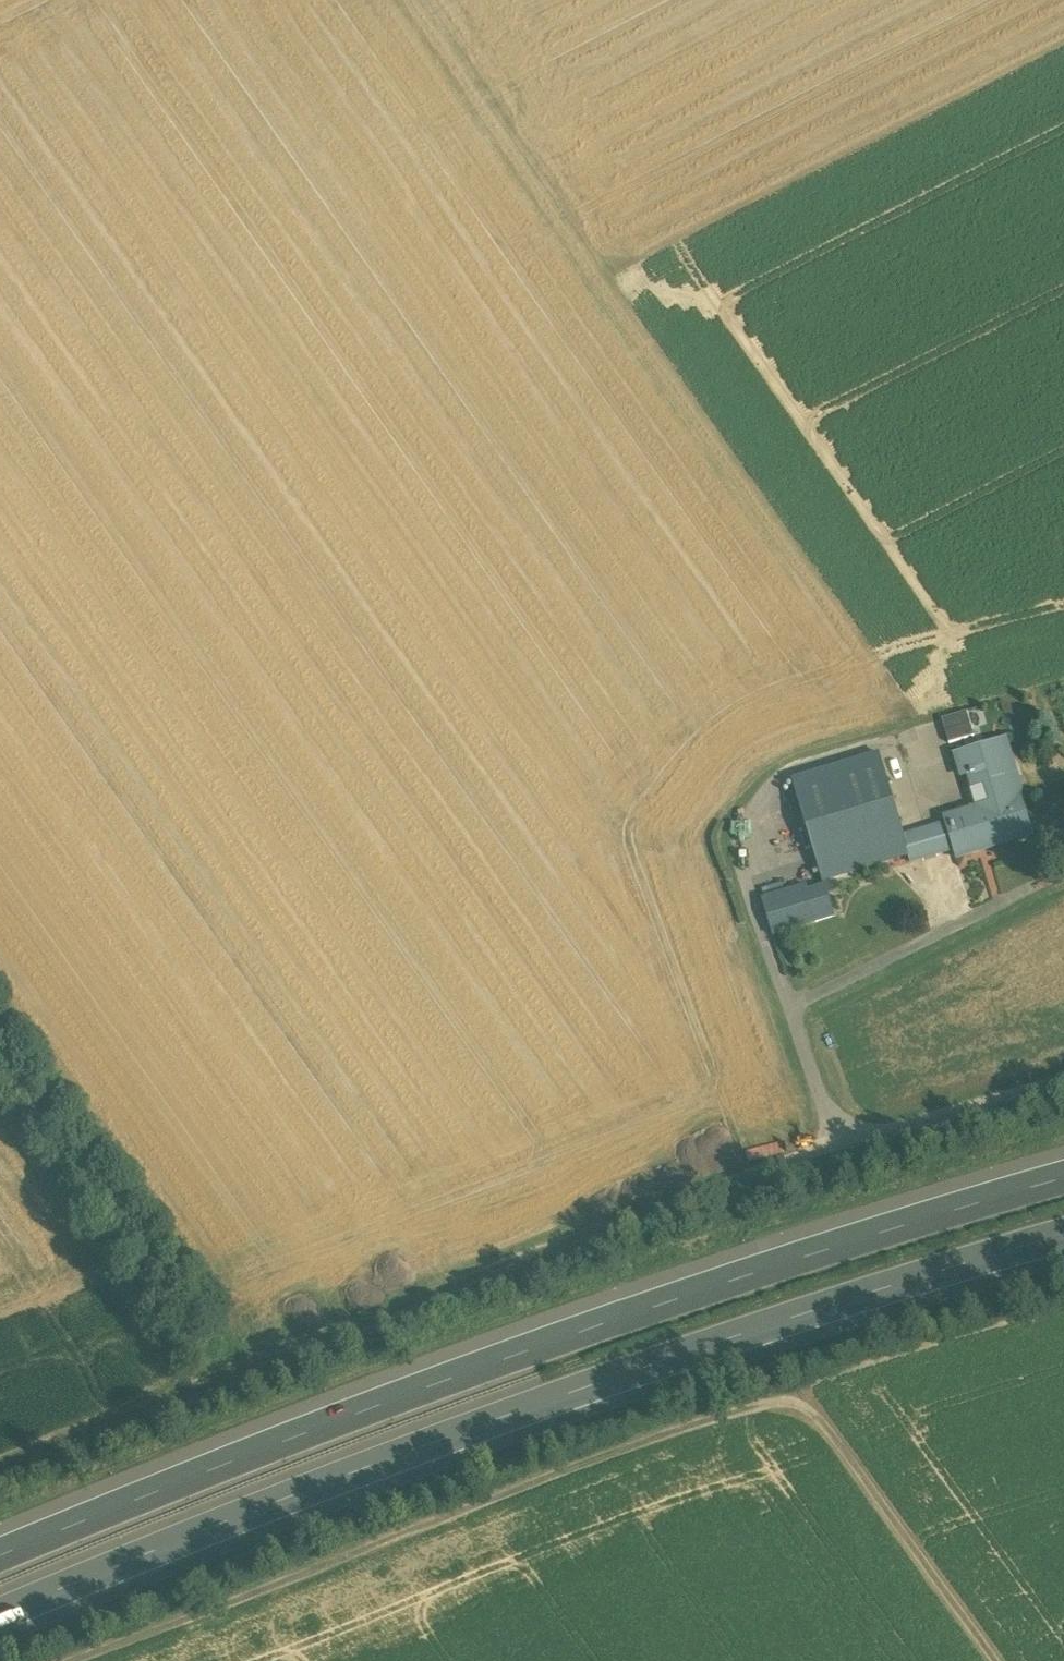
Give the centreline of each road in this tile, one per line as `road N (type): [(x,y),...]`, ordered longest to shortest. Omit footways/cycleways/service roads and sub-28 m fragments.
road 1 (motorway): [(0,1627),(94,1585),(864,1305),(1063,1242)]
road 2 (motorway): [(1063,1195),(676,1314),(232,1475),(0,1573)]
road 3 (track): [(127,1660),(764,1419),(807,1413),(828,1419),(1004,1660)]
road 4 (track): [(847,1157),(280,1369),(0,1494)]

